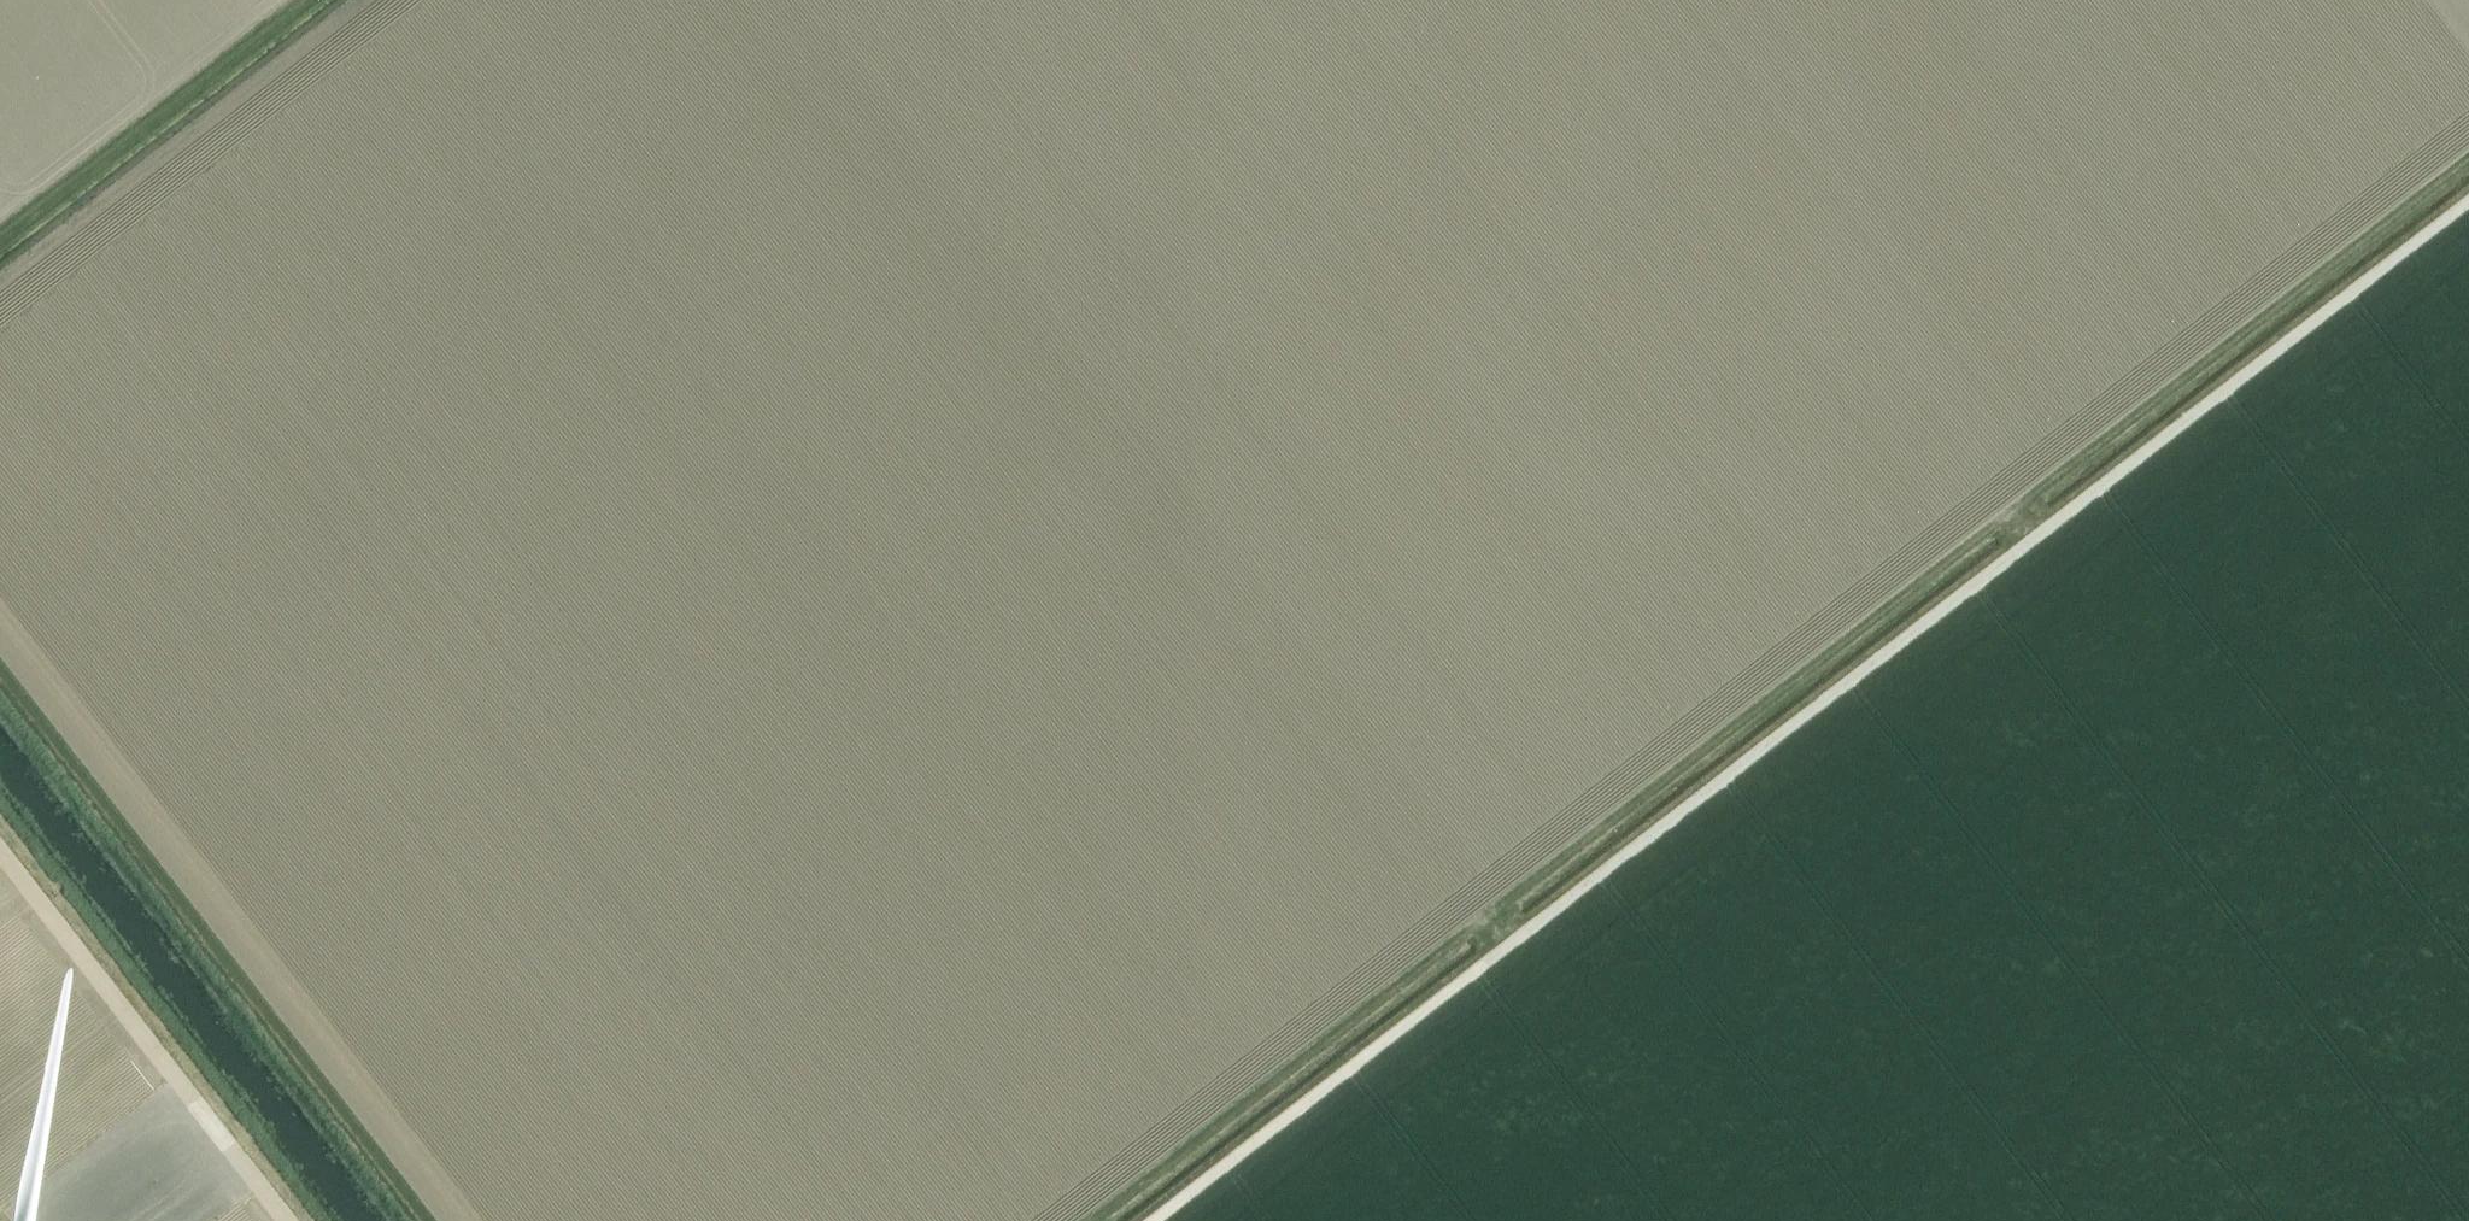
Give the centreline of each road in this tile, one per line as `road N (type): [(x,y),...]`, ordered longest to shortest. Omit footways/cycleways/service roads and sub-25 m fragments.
road 1 (track): [(283,1220),(0,855)]

